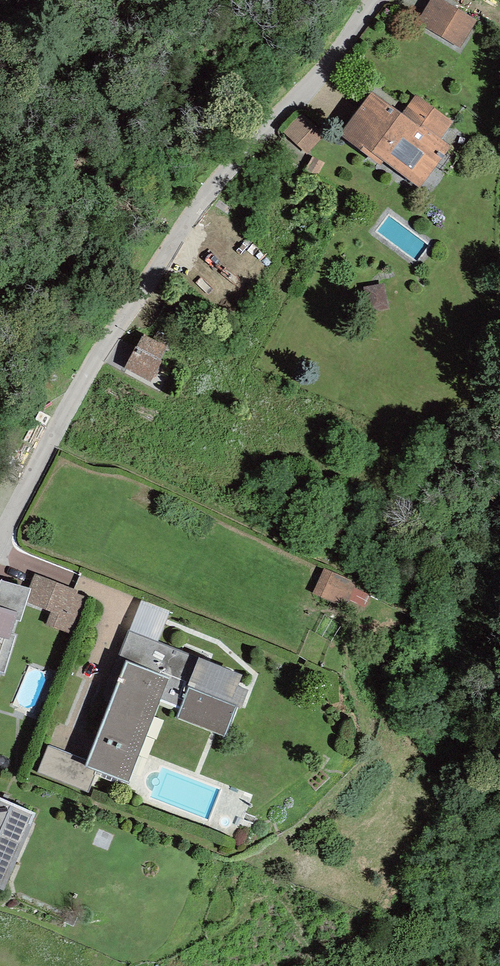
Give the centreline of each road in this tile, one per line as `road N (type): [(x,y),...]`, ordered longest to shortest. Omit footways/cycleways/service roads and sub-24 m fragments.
road 1 (residential): [(0,537),(89,369),(200,203),(374,0)]

